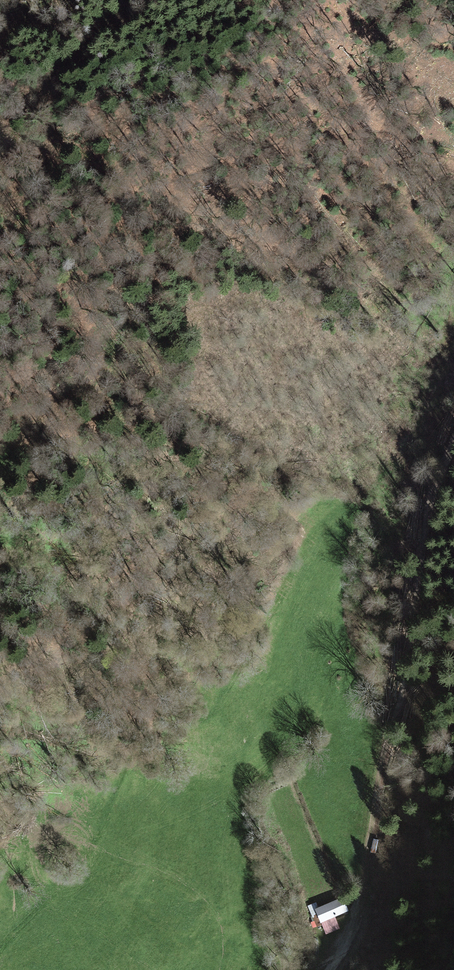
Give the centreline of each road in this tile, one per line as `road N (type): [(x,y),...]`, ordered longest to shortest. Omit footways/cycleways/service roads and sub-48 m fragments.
road 1 (track): [(443,465),(426,524),(367,881),(331,969)]
road 2 (track): [(0,137),(47,78),(139,0)]

